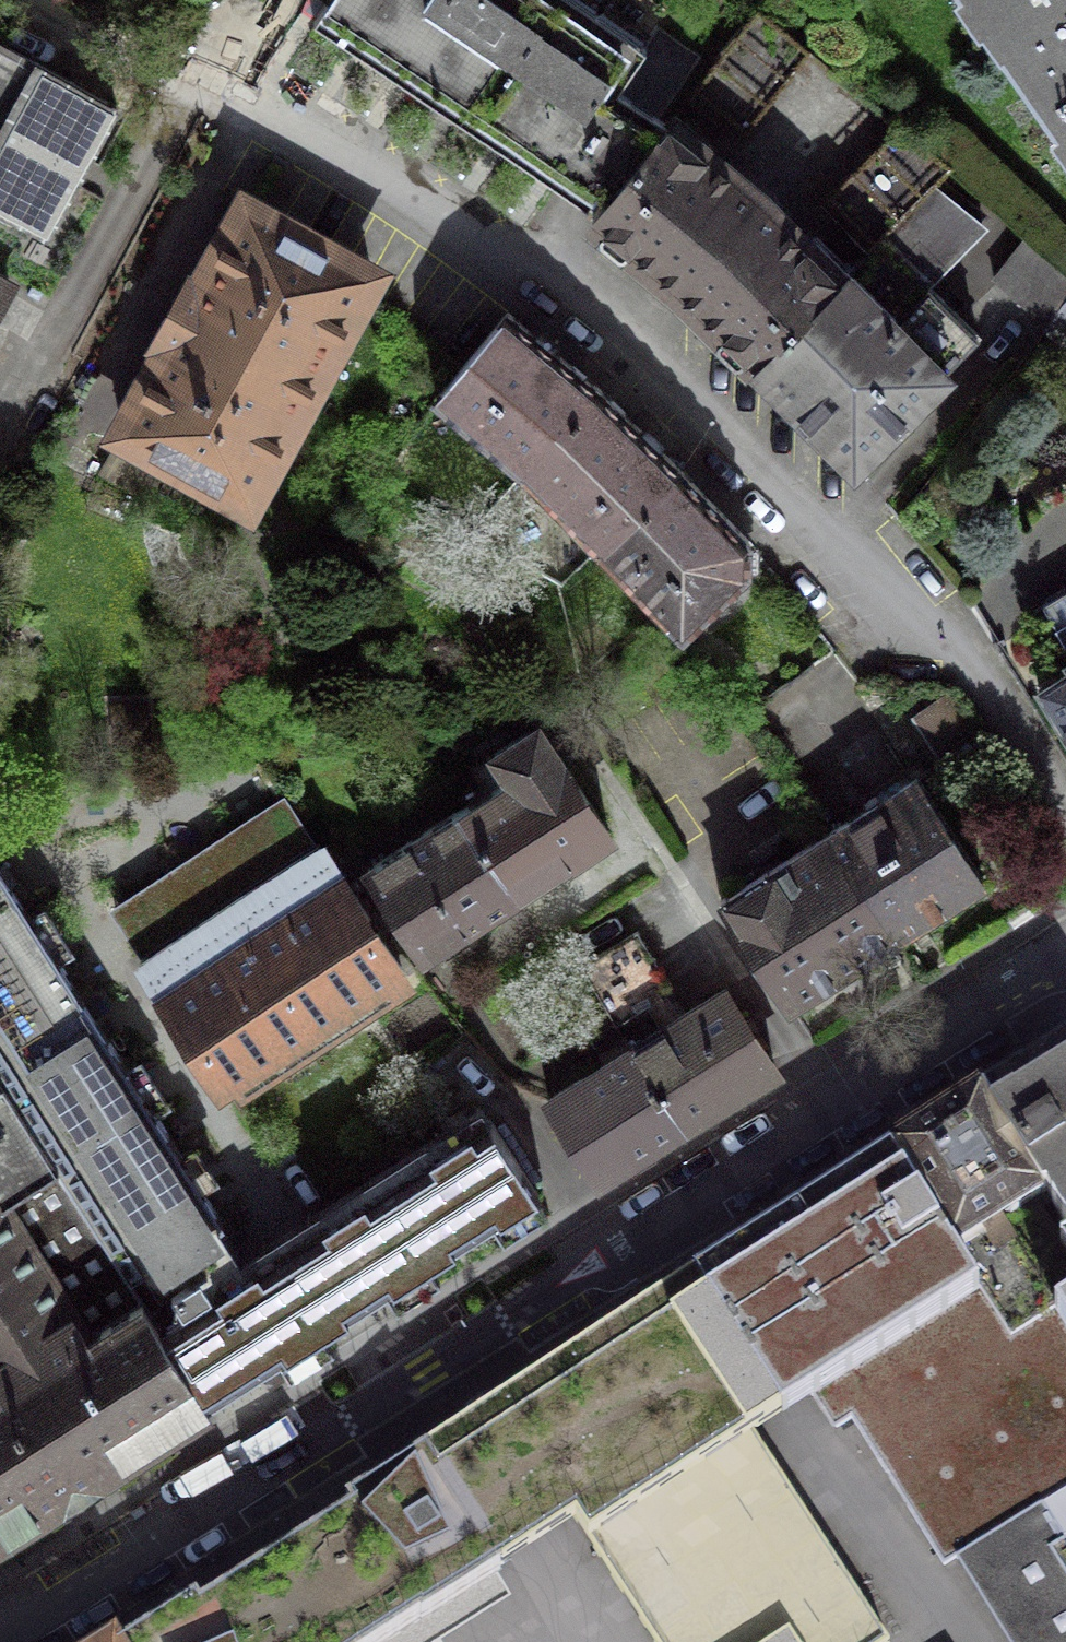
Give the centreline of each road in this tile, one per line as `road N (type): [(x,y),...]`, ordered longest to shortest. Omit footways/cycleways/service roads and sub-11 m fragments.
road 1 (residential): [(1065,805),(980,670),(791,507),(610,329),(487,235),(238,88)]
road 2 (residential): [(1065,975),(393,1394)]
road 3 (residential): [(393,1394),(18,796)]
road 4 (residential): [(393,1394),(0,1639)]

